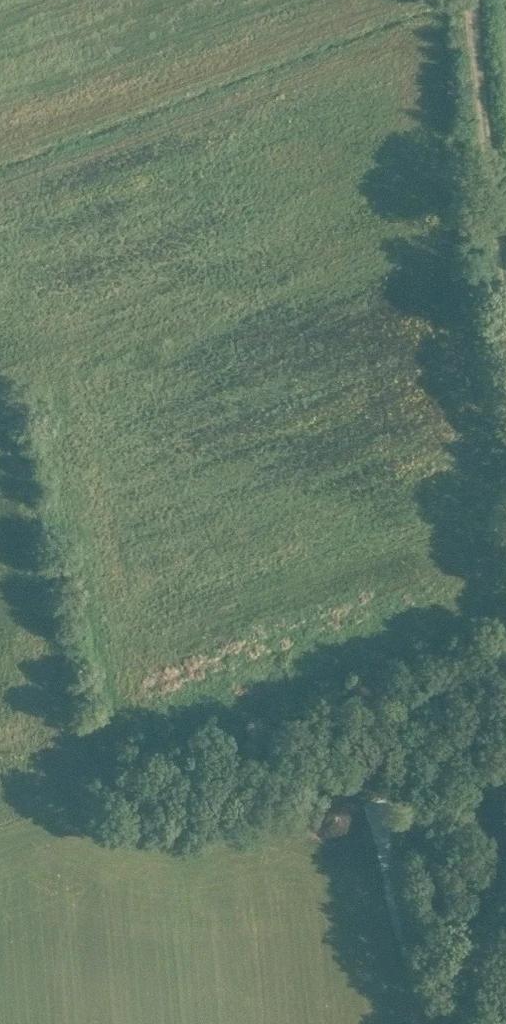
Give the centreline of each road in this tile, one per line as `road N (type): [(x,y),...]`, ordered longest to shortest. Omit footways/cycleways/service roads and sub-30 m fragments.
road 1 (track): [(478,0),(505,239)]
road 2 (track): [(505,886),(446,1023)]

